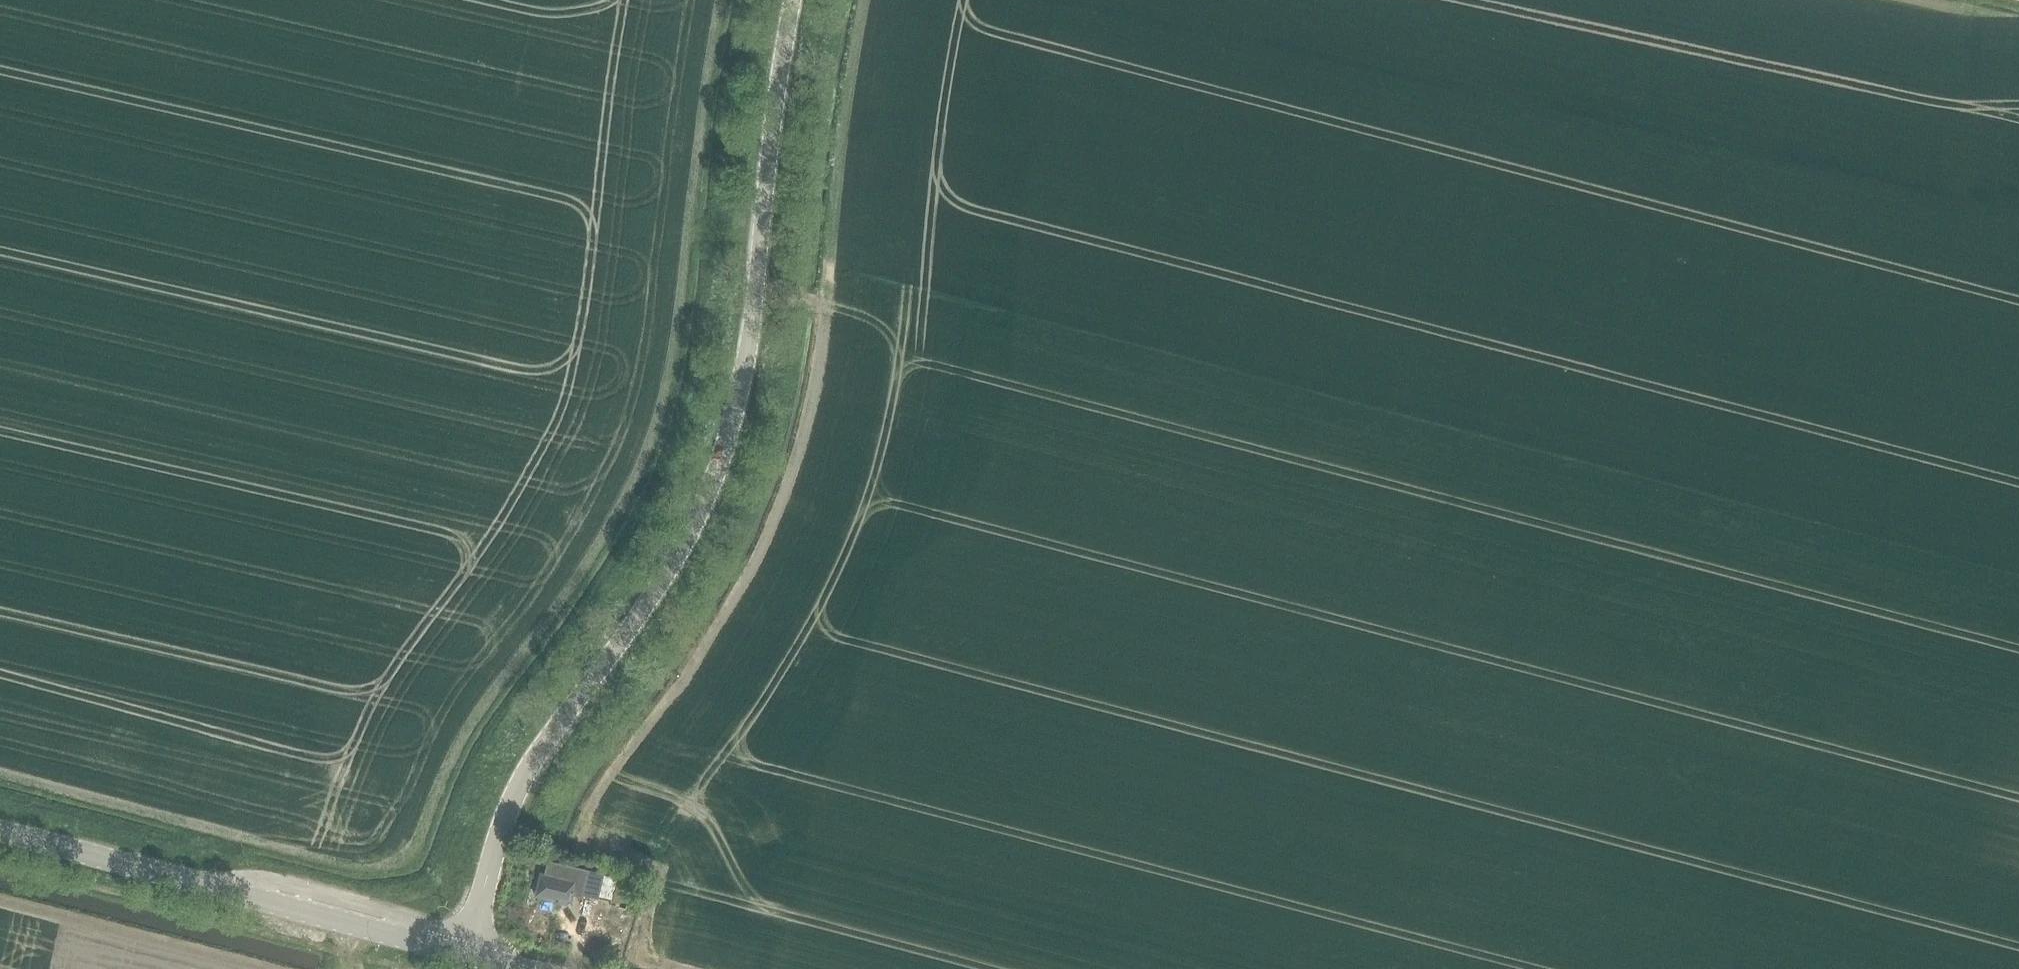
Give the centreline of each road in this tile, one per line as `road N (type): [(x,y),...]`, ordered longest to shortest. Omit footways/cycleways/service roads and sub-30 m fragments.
road 1 (tertiary): [(466,957),(527,770),(630,624),(704,493),(740,366),(788,0)]
road 2 (tertiary): [(466,957),(0,835)]

